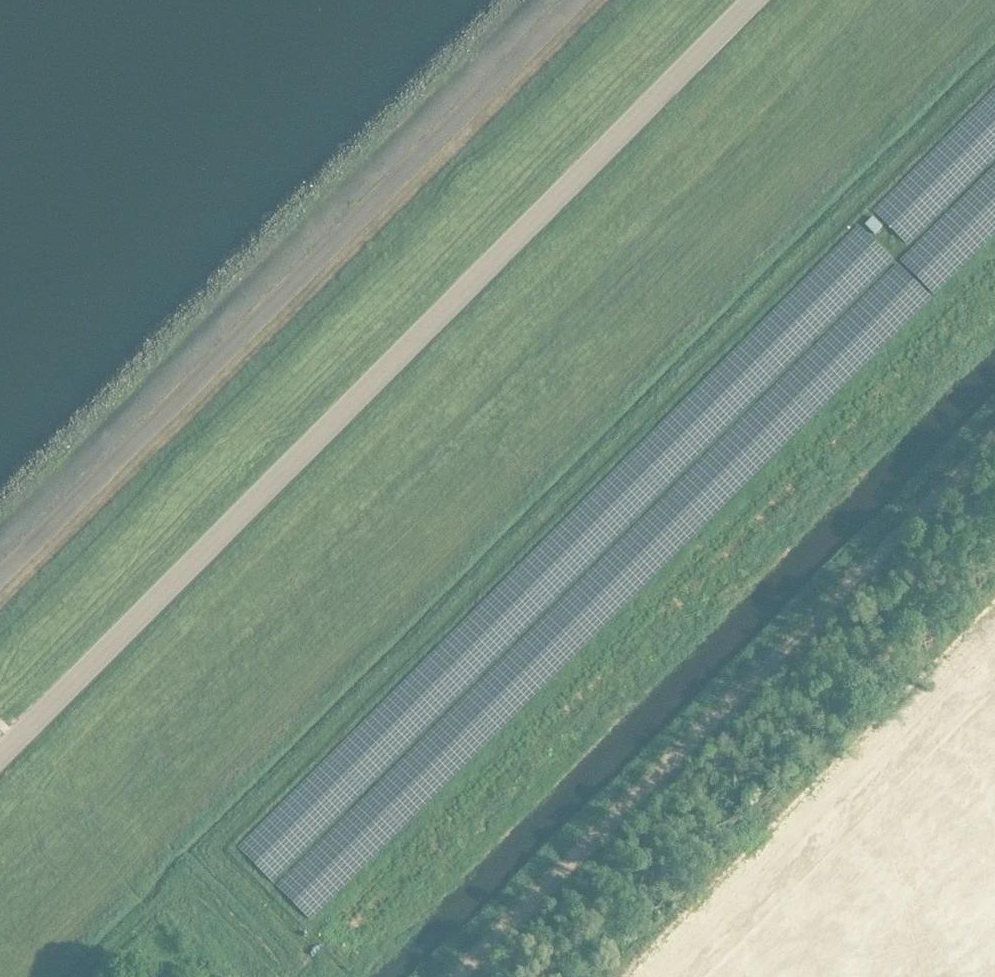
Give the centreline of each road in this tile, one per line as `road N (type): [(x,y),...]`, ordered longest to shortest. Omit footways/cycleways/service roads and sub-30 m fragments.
road 1 (tertiary): [(0,761),(758,0)]

